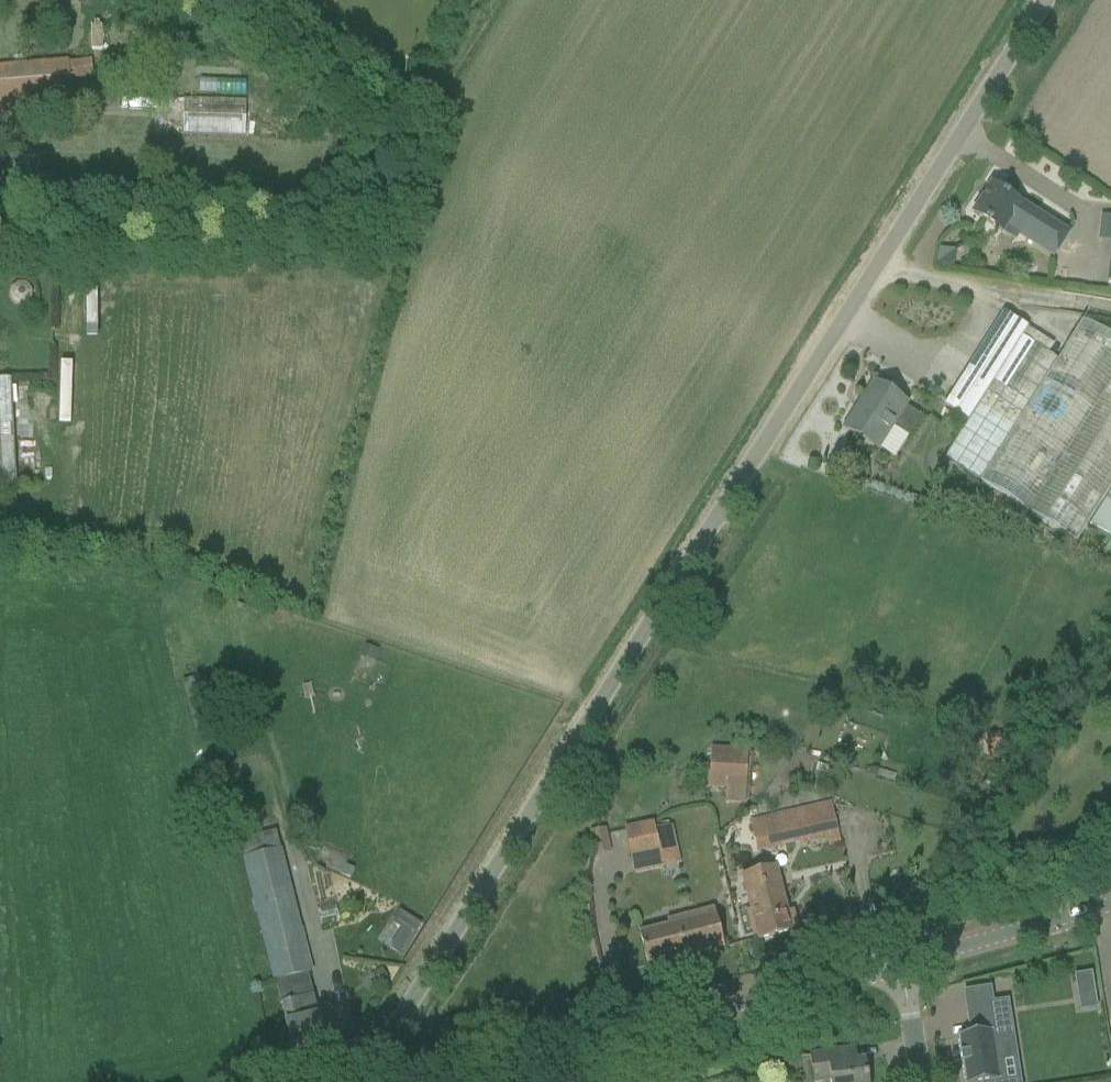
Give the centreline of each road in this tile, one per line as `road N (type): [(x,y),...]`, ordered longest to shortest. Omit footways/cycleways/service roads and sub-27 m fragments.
road 1 (unclassified): [(363,1081),(1037,0)]
road 2 (tertiary): [(442,1081),(901,964)]
road 3 (tertiary): [(901,964),(1110,906)]
road 4 (residential): [(922,1081),(901,964)]

